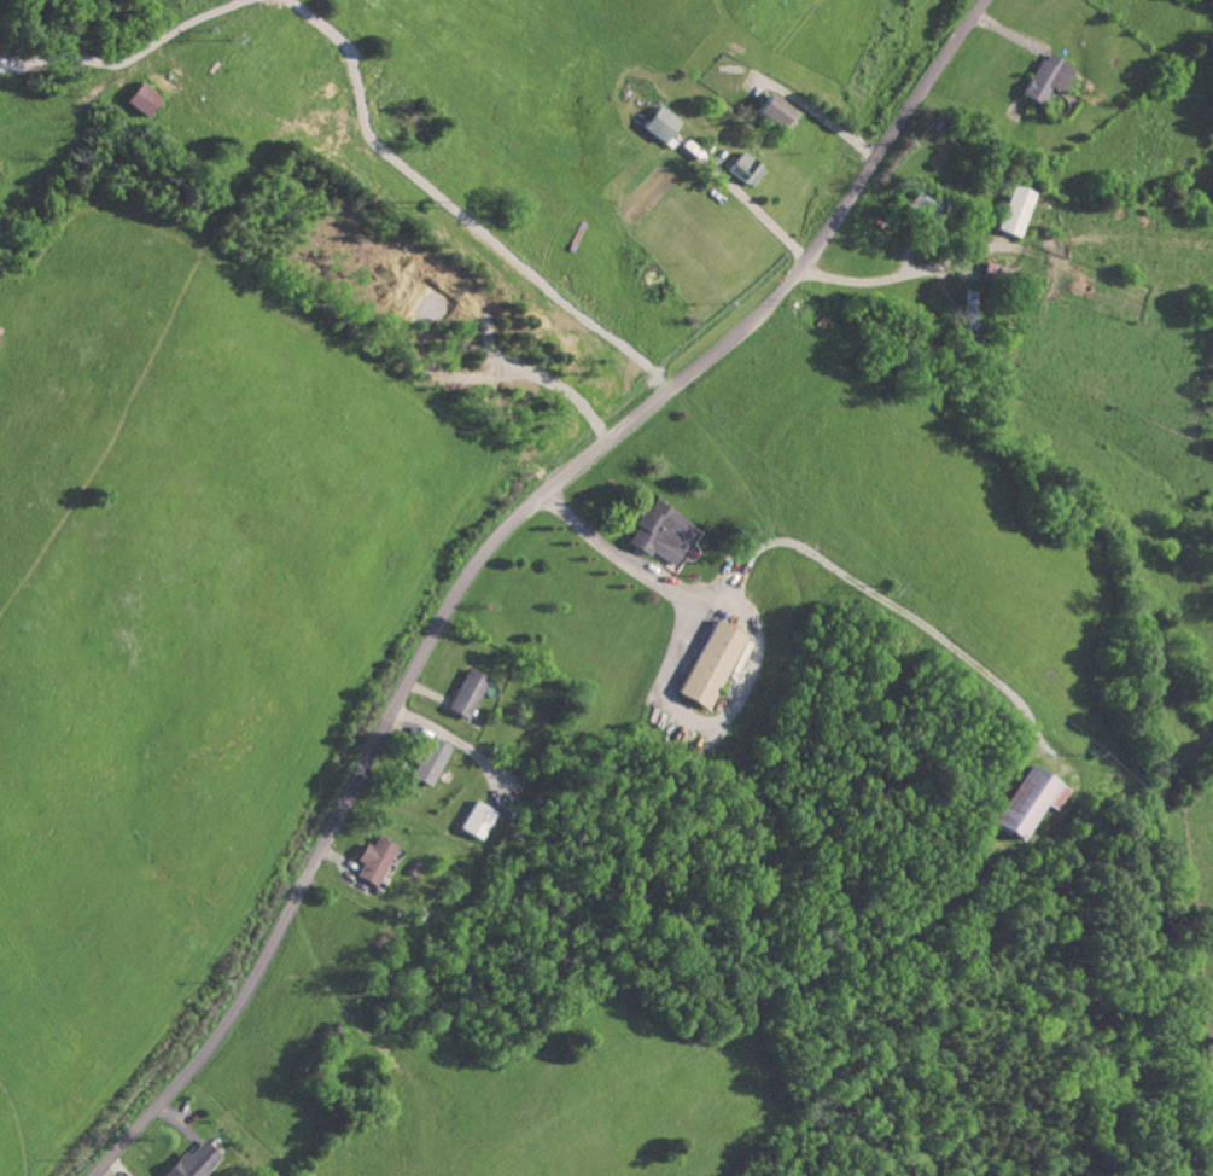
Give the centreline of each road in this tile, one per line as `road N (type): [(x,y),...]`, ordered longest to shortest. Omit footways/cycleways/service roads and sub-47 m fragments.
road 1 (residential): [(984,0),(769,309),(548,493),(474,569),(226,1030),(95,1175)]

